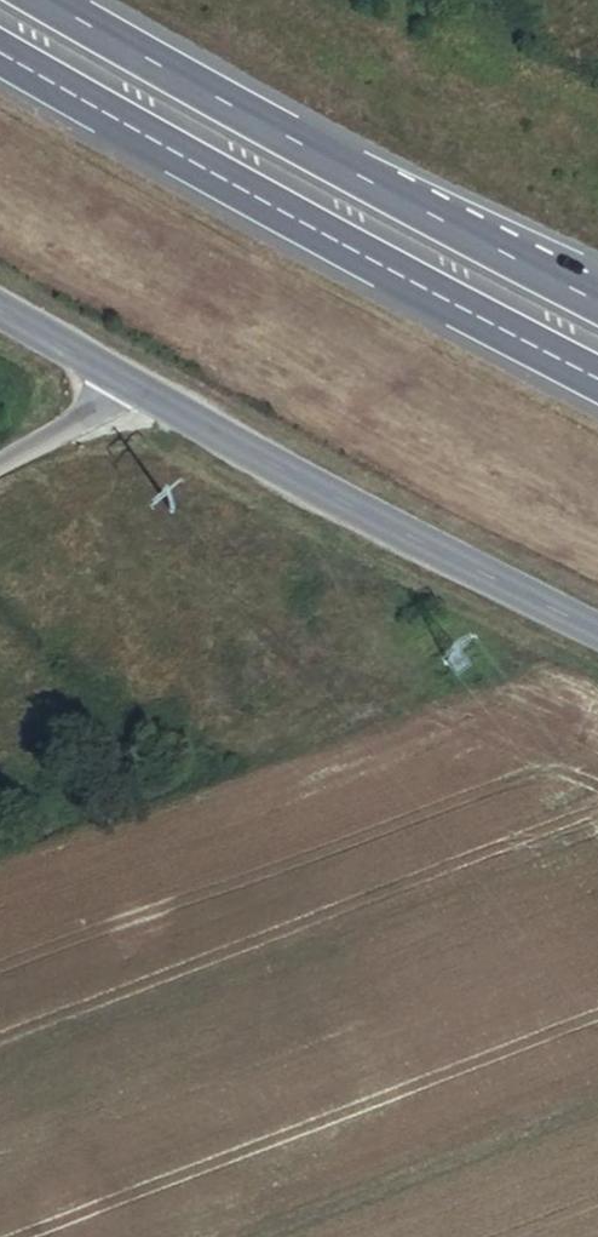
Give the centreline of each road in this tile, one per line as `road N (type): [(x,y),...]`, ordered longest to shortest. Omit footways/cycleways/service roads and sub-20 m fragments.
road 1 (motorway): [(0,50),(597,380)]
road 2 (motorway): [(597,303),(40,0)]
road 3 (tertiary): [(597,630),(146,391)]
road 4 (tertiary): [(146,391),(0,308)]
road 5 (unclassified): [(146,391),(0,466)]

